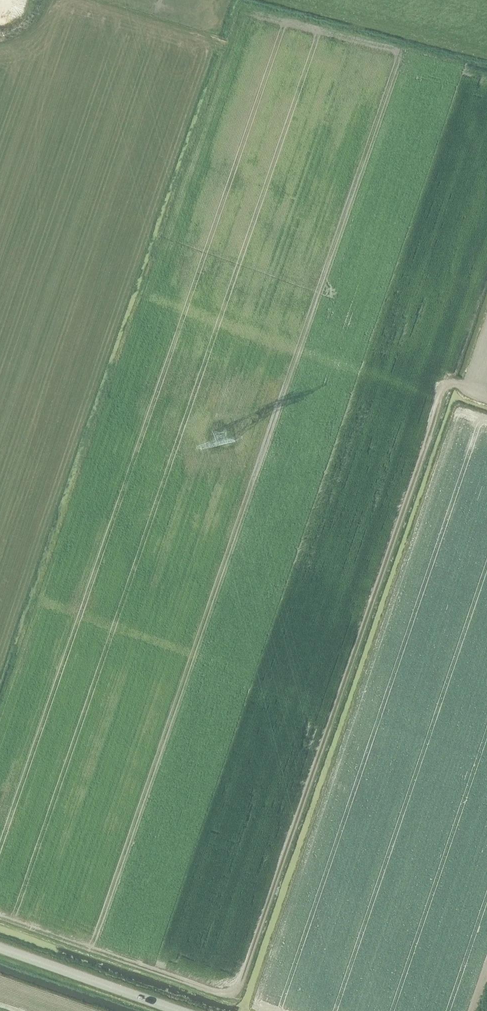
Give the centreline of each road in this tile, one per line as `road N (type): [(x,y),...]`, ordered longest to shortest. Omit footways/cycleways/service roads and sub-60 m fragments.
road 1 (unclassified): [(178,1010),(0,948)]

